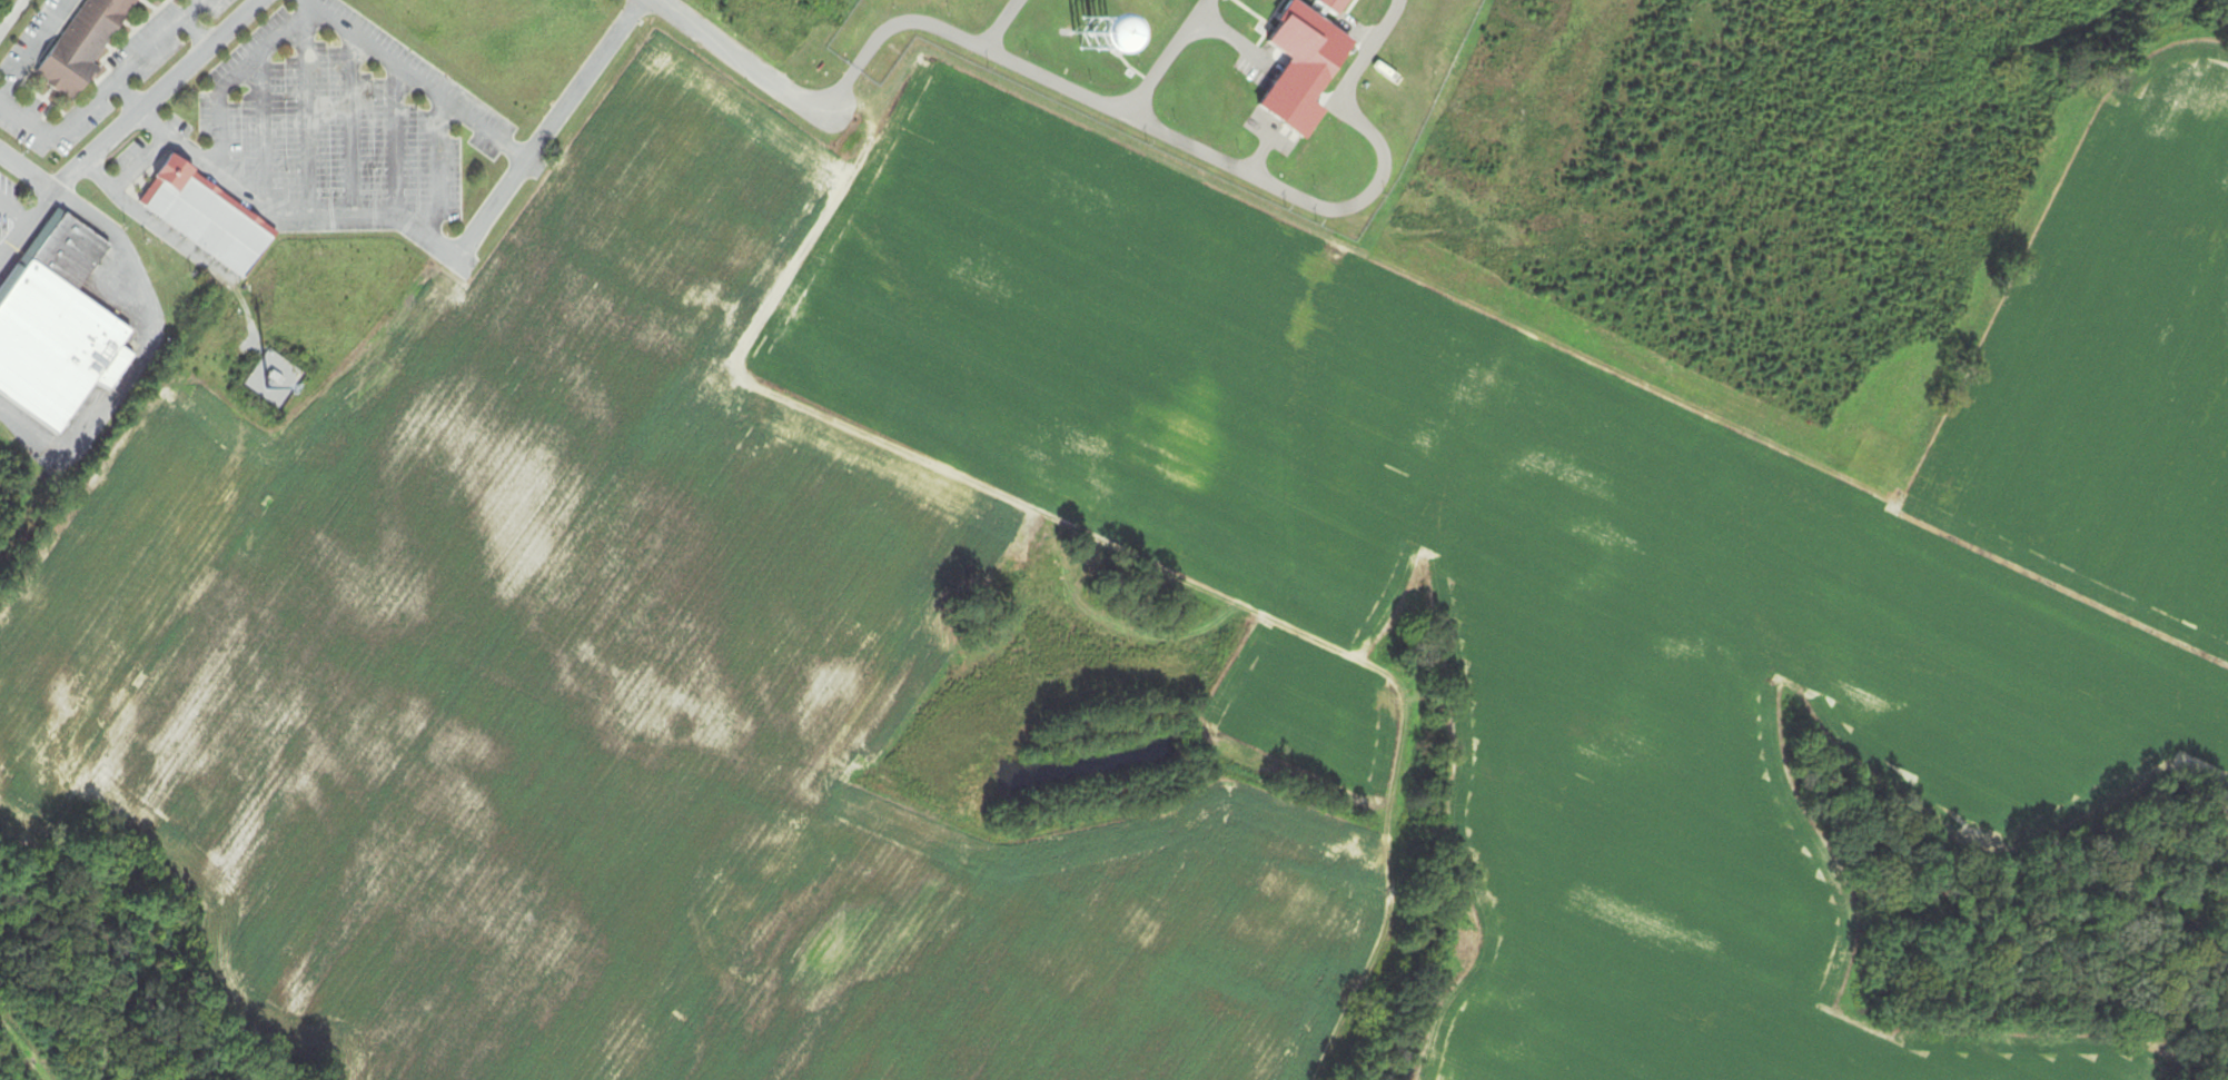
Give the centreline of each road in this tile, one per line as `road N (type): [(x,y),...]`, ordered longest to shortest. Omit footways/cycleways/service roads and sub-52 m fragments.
road 1 (residential): [(262,0),(52,196)]
road 2 (residential): [(649,0),(820,115)]

